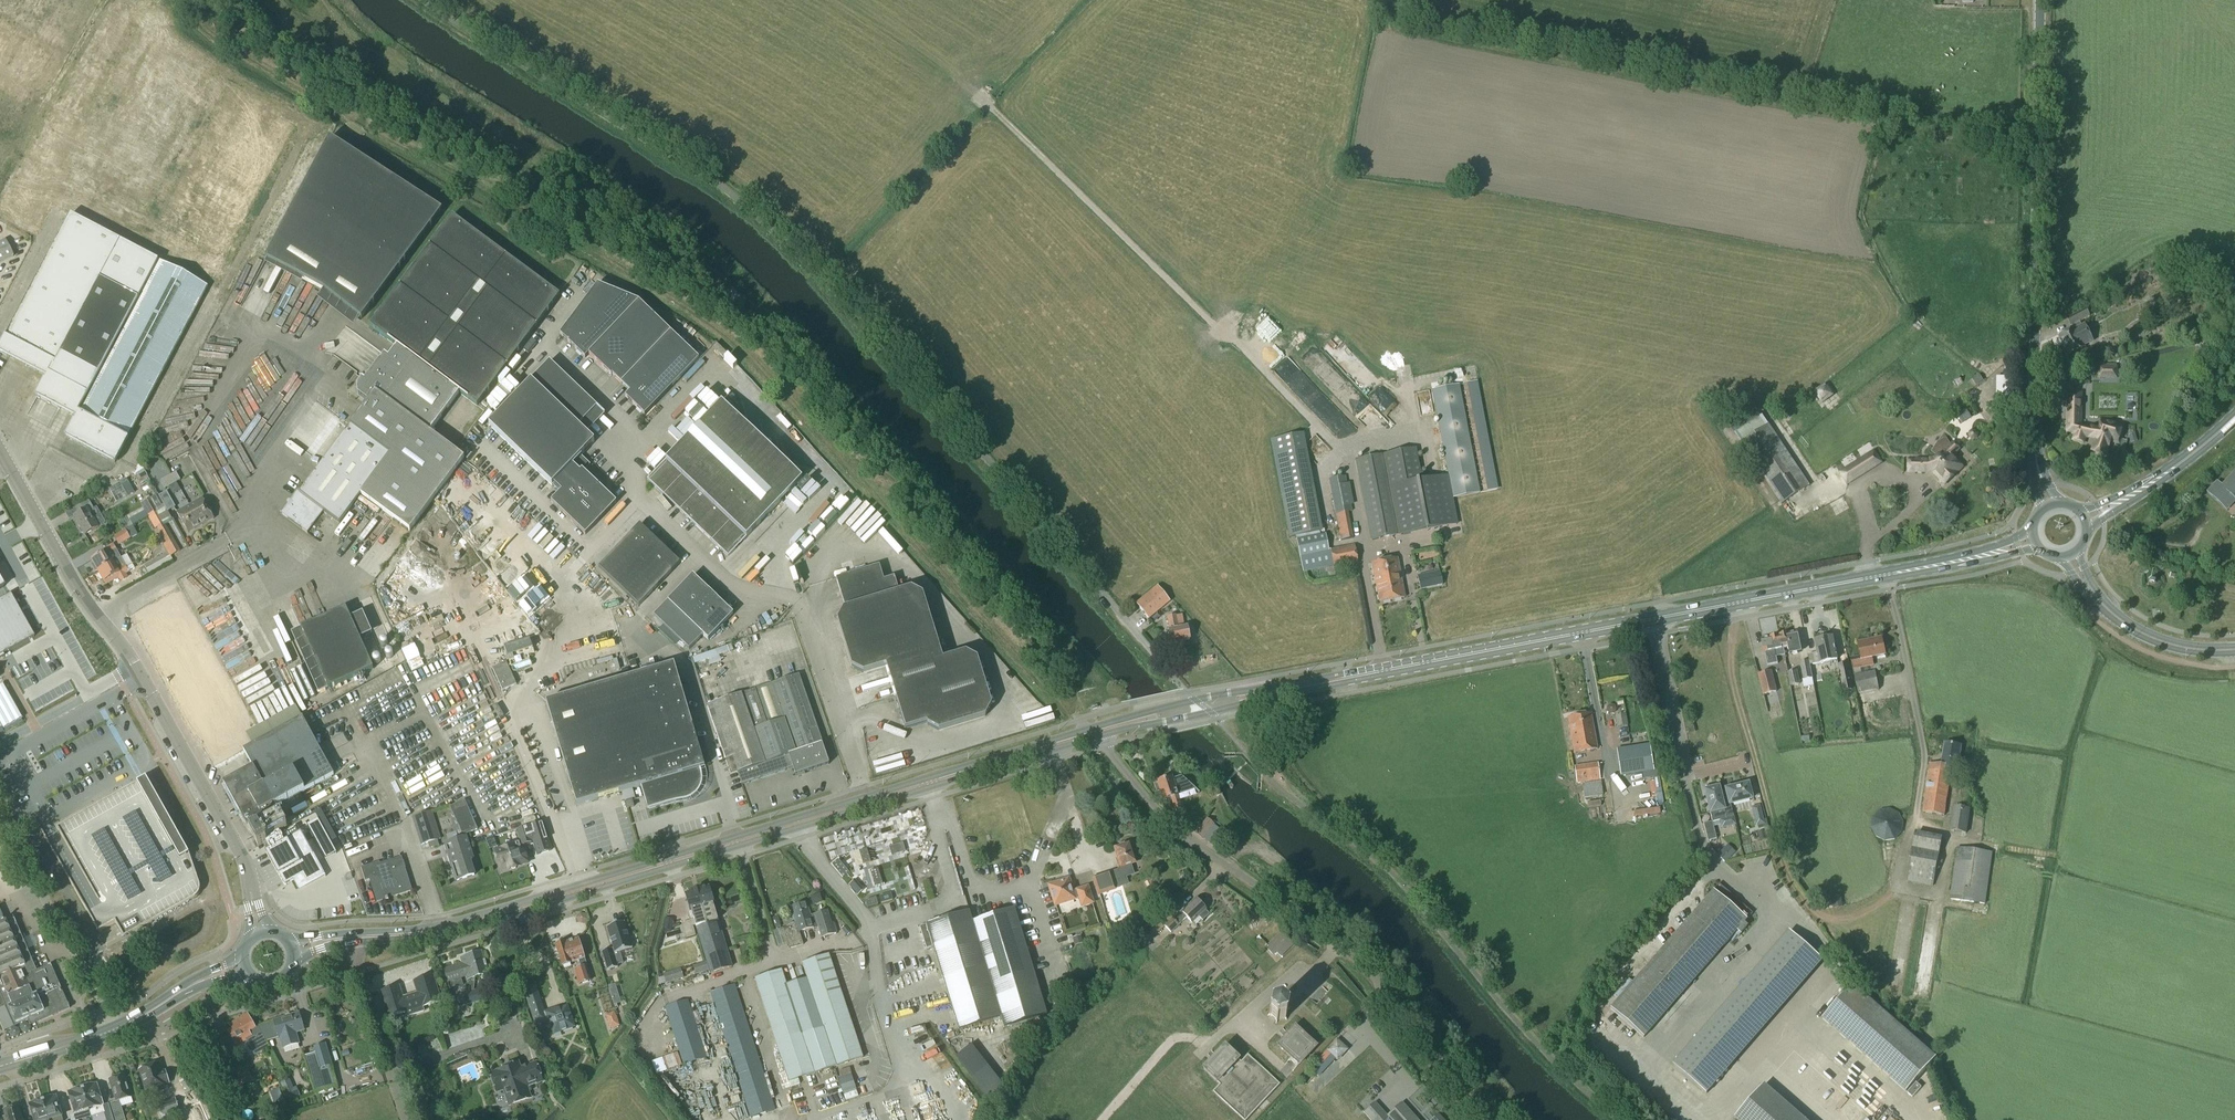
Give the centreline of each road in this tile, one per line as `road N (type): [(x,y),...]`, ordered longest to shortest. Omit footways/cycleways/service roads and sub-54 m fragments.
road 1 (primary): [(1283,690),(1967,560),(2034,539)]
road 2 (unclassified): [(260,932),(244,861),(8,461)]
road 3 (primary): [(352,938),(473,924),(865,803)]
road 4 (tertiary): [(2049,510),(2033,434),(2041,0)]
road 5 (residential): [(1390,993),(1328,936),(1168,820),(1093,733)]
road 6 (track): [(1338,944),(1308,980),(1298,972),(1203,1050),(1190,1038),(1171,1040),(1103,1119)]
road 7 (residential): [(114,1031),(0,819)]
road 8 (primary): [(865,803),(1093,733)]
road 9 (tertiary): [(2234,650),(2191,650),(2139,633),(2092,596),(2070,556)]
road 10 (unclassified): [(865,803),(800,617)]
road 11 (primary): [(1283,690),(1219,695),(1093,733)]
road 12 (primary): [(1093,733),(1283,690)]
road 13 (primary): [(2081,523),(2179,468),(2234,420)]
road 14 (primary): [(114,1031),(243,966)]
road 15 (unclassified): [(393,1072),(352,938)]
road 16 (unclassified): [(393,1072),(517,1031)]

